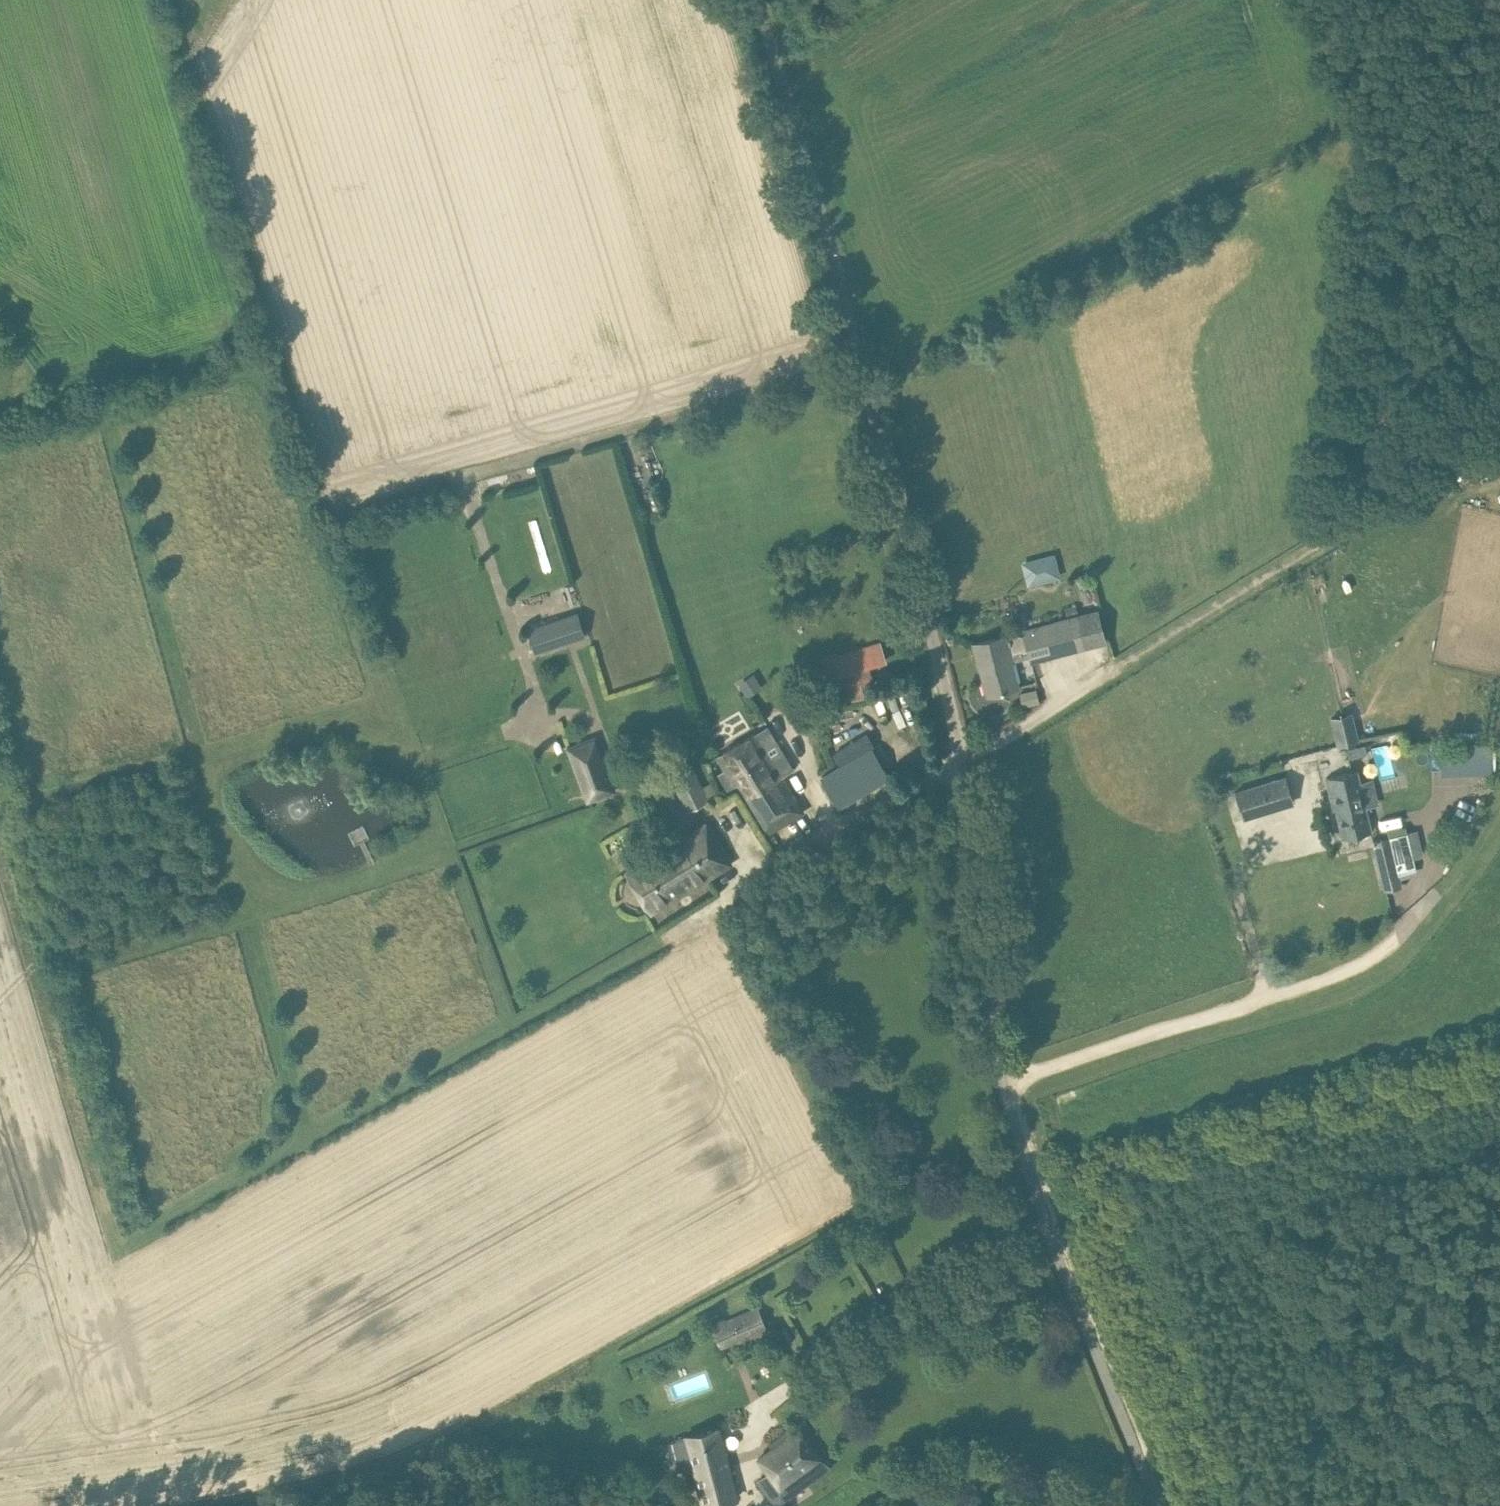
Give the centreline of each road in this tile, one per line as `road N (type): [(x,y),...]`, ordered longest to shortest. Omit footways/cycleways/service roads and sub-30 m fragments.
road 1 (unclassified): [(953,759),(763,0)]
road 2 (unclassified): [(1155,1505),(1071,1299),(1005,1085),(953,759)]
road 3 (track): [(953,759),(1049,714),(1403,493)]
road 4 (track): [(1346,0),(1425,143),(1499,336)]
road 5 (residential): [(953,759),(752,868)]

